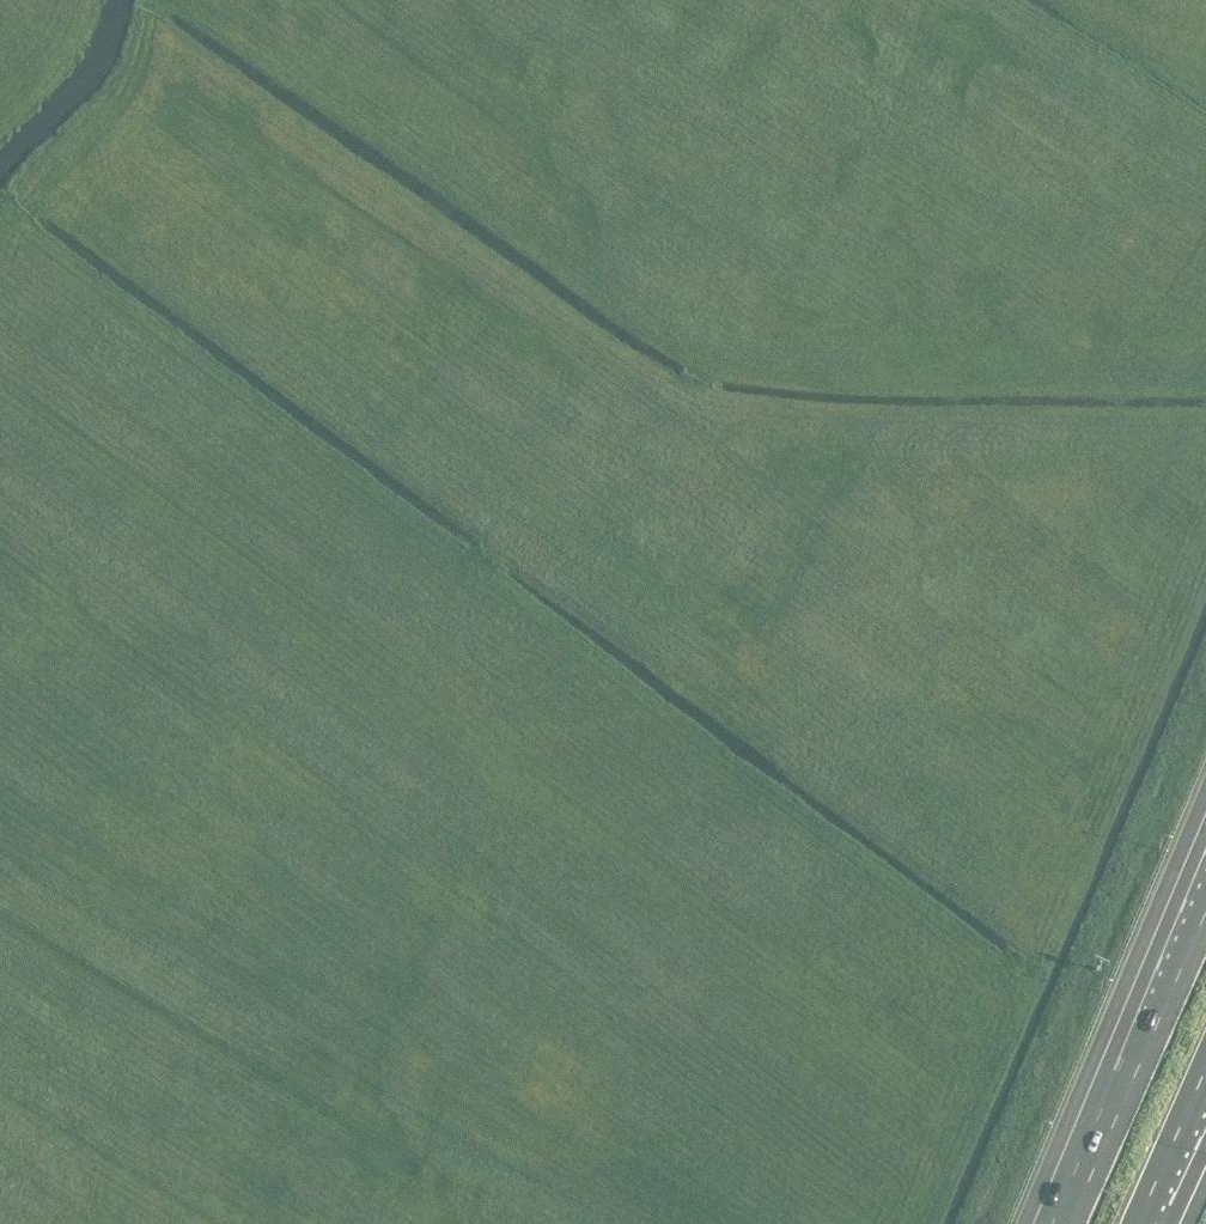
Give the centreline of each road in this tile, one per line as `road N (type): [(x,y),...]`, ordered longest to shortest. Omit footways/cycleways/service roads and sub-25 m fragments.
road 1 (motorway): [(1205,891),(1057,1223)]
road 2 (motorway): [(1147,1223),(1205,1092)]

